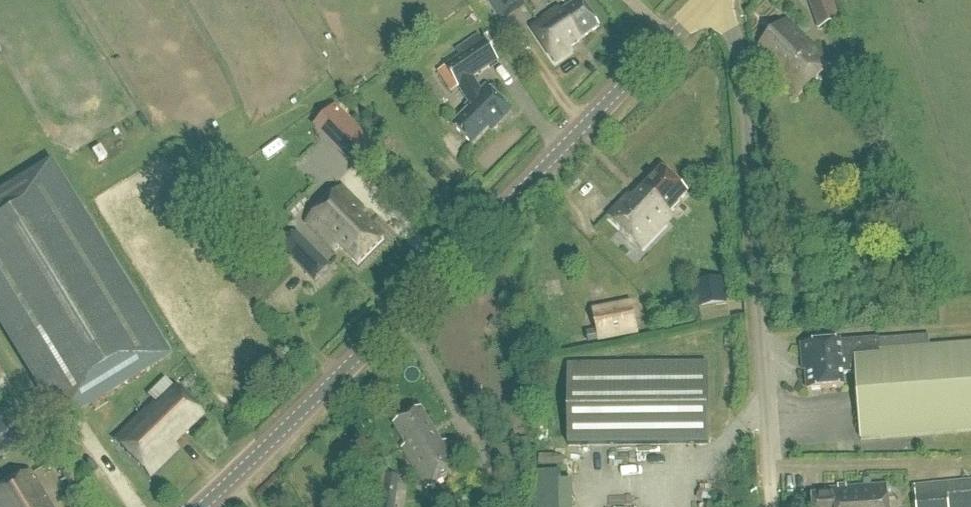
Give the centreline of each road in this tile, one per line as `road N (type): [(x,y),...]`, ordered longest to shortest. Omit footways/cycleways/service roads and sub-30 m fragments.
road 1 (tertiary): [(199,506),(708,0)]
road 2 (residential): [(773,506),(739,47),(714,0)]

